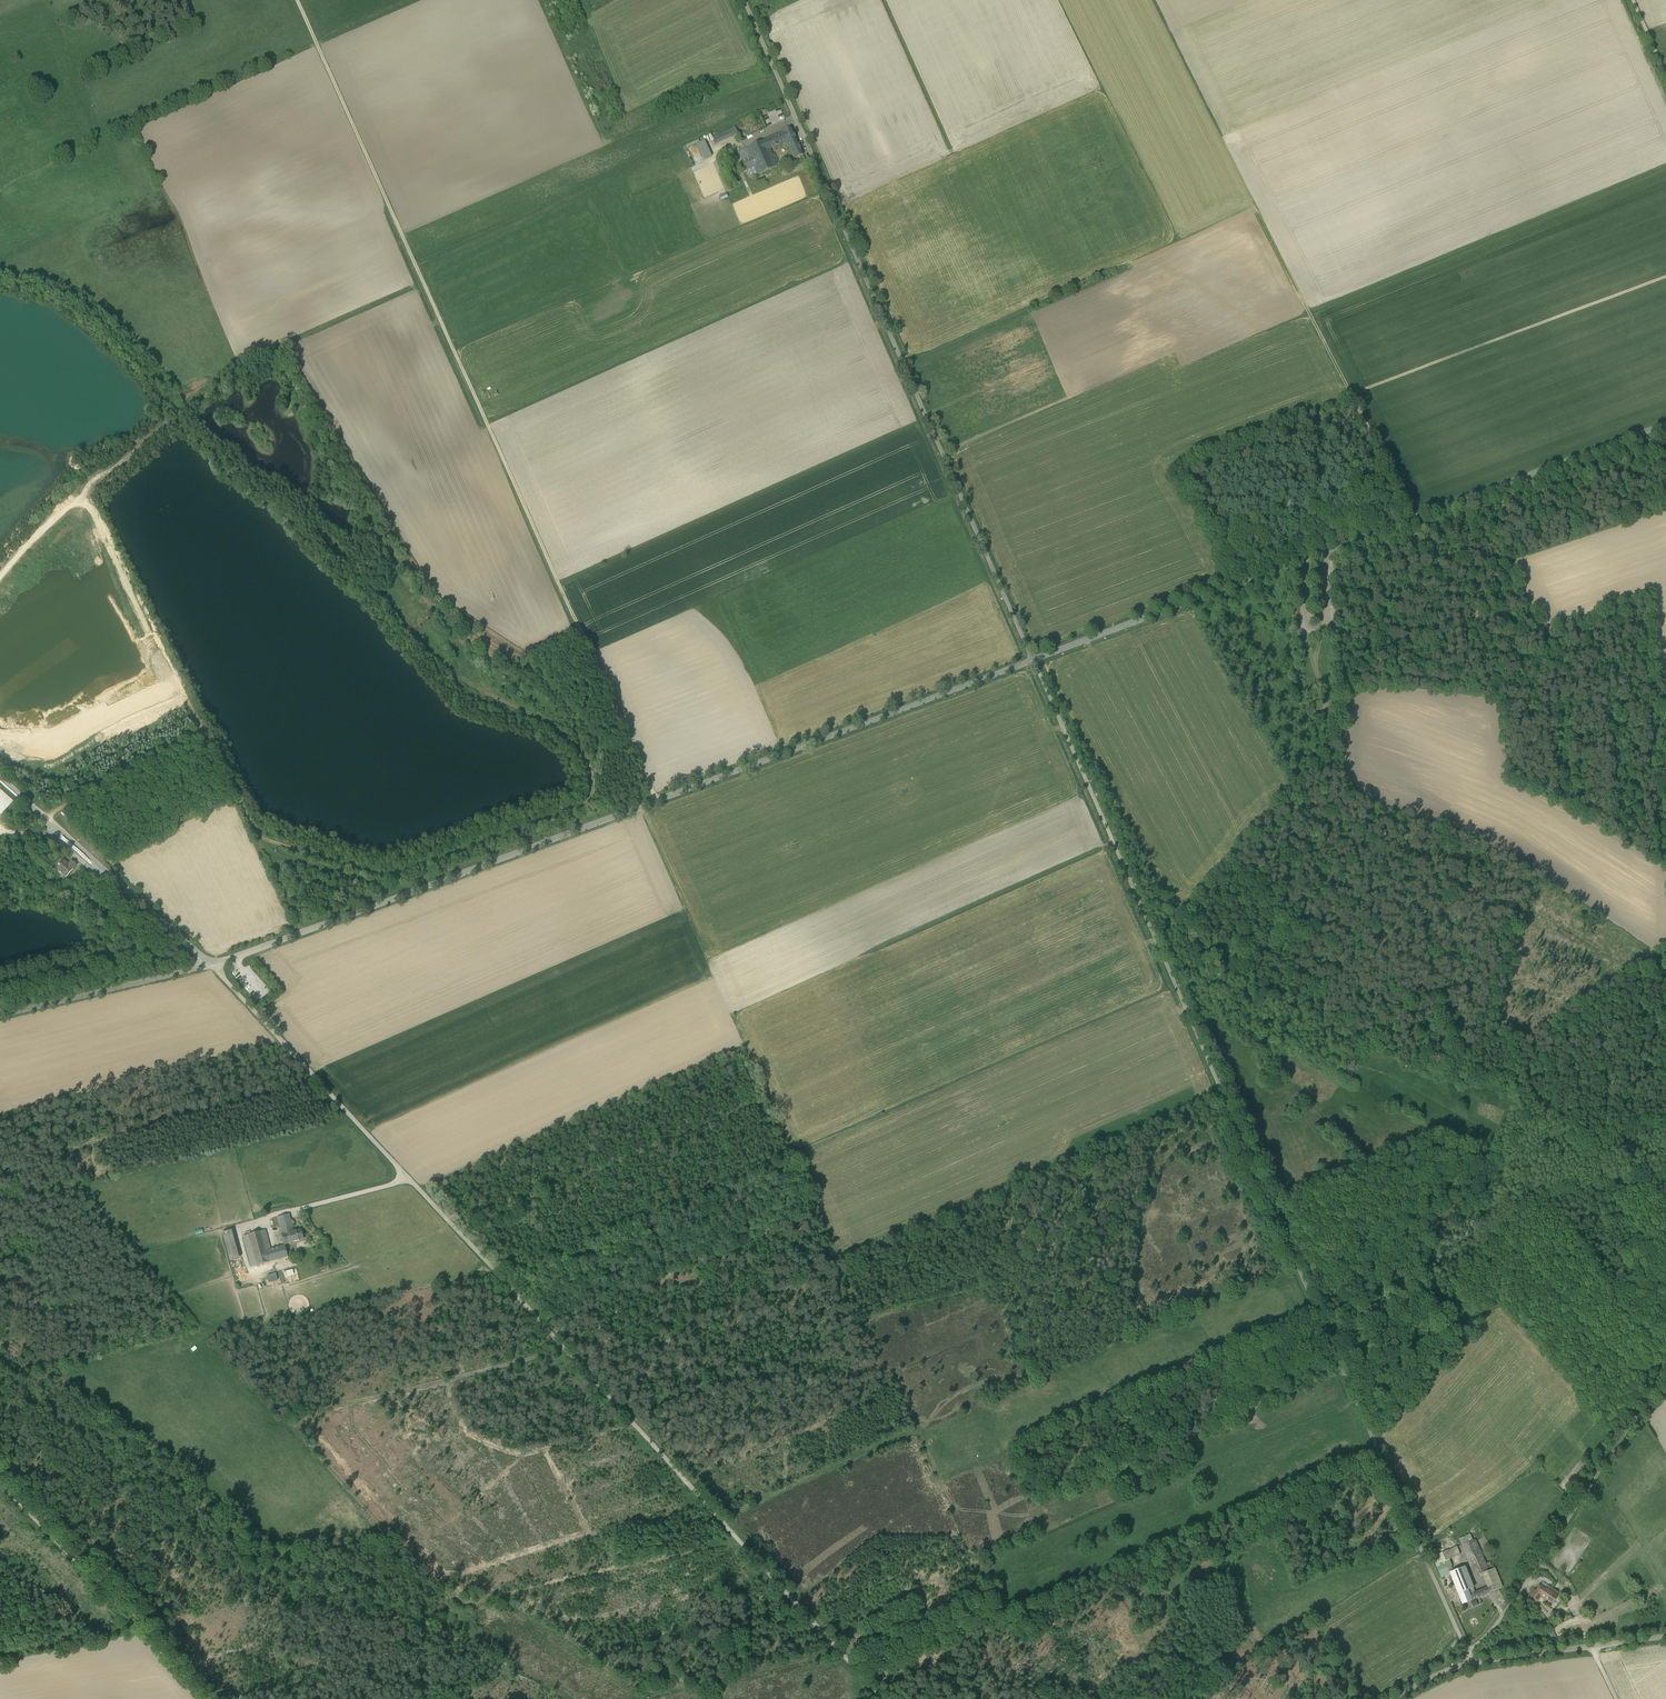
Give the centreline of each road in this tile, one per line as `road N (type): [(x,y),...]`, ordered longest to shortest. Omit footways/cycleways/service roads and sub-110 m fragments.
road 1 (track): [(0,576),(81,492),(256,832),(380,878),(580,801),(590,767),(578,748),(467,682),(351,568)]
road 2 (track): [(1156,938),(1467,1650),(1495,1627),(1665,1371)]
road 3 (unclassified): [(1032,661),(212,964)]
road 4 (track): [(315,39),(657,801)]
road 5 (unclassified): [(744,0),(1032,661)]
road 6 (track): [(408,1178),(882,1698)]
road 7 (unclassified): [(1665,424),(1032,661)]
road 8 (track): [(1032,661),(1156,938)]
road 9 (track): [(0,1483),(203,1698)]
road 10 (unclassified): [(212,964),(408,1178)]
road 11 (track): [(566,1350),(286,1417)]
road 12 (unclassified): [(212,964),(0,1016)]
road 13 (track): [(1148,1698),(1196,1672),(1190,1635),(1174,1614),(1142,1624),(1147,1649),(1177,1655)]
road 14 (unclassified): [(1470,1664),(1665,1636)]
road 15 (track): [(720,1521),(841,1463)]

